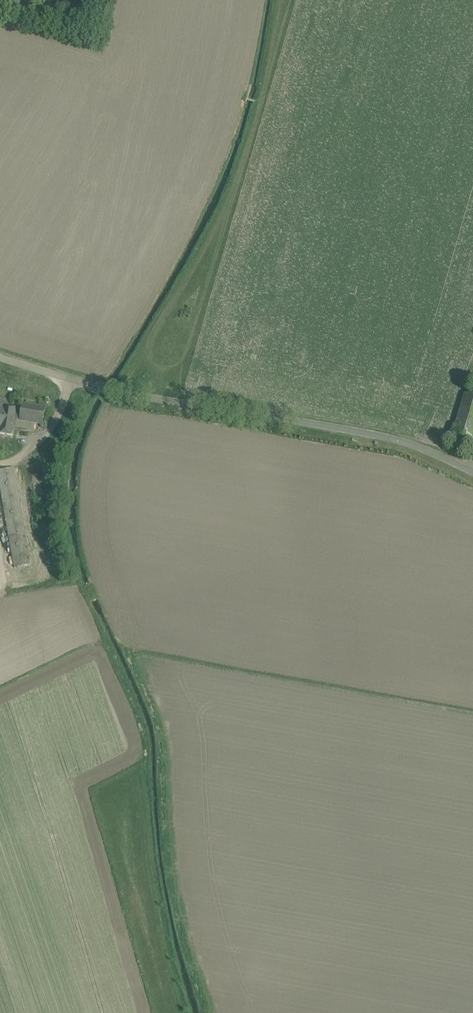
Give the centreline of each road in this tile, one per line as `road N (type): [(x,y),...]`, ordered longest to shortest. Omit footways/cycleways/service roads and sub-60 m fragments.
road 1 (unclassified): [(472,476),(362,431),(192,406),(0,355)]

